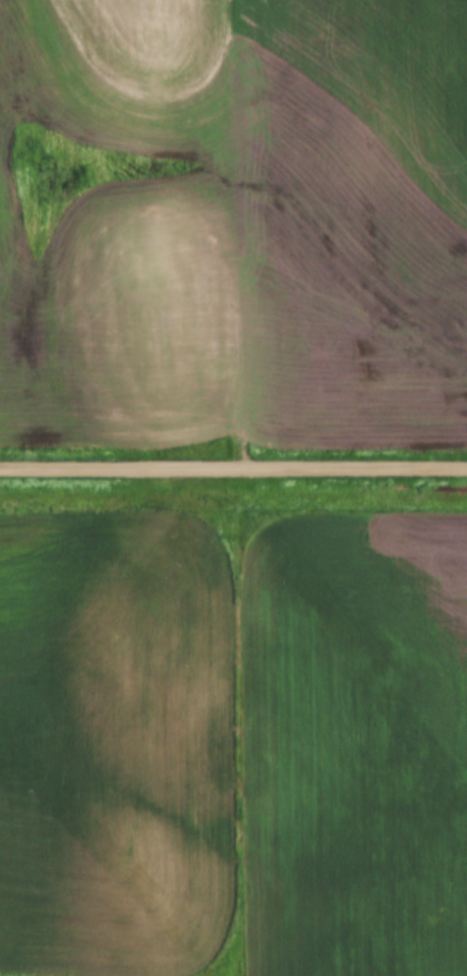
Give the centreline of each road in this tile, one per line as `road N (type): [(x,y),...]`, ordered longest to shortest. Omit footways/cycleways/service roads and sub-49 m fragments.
road 1 (track): [(260,470),(246,425),(249,0)]
road 2 (residential): [(0,470),(466,470)]

